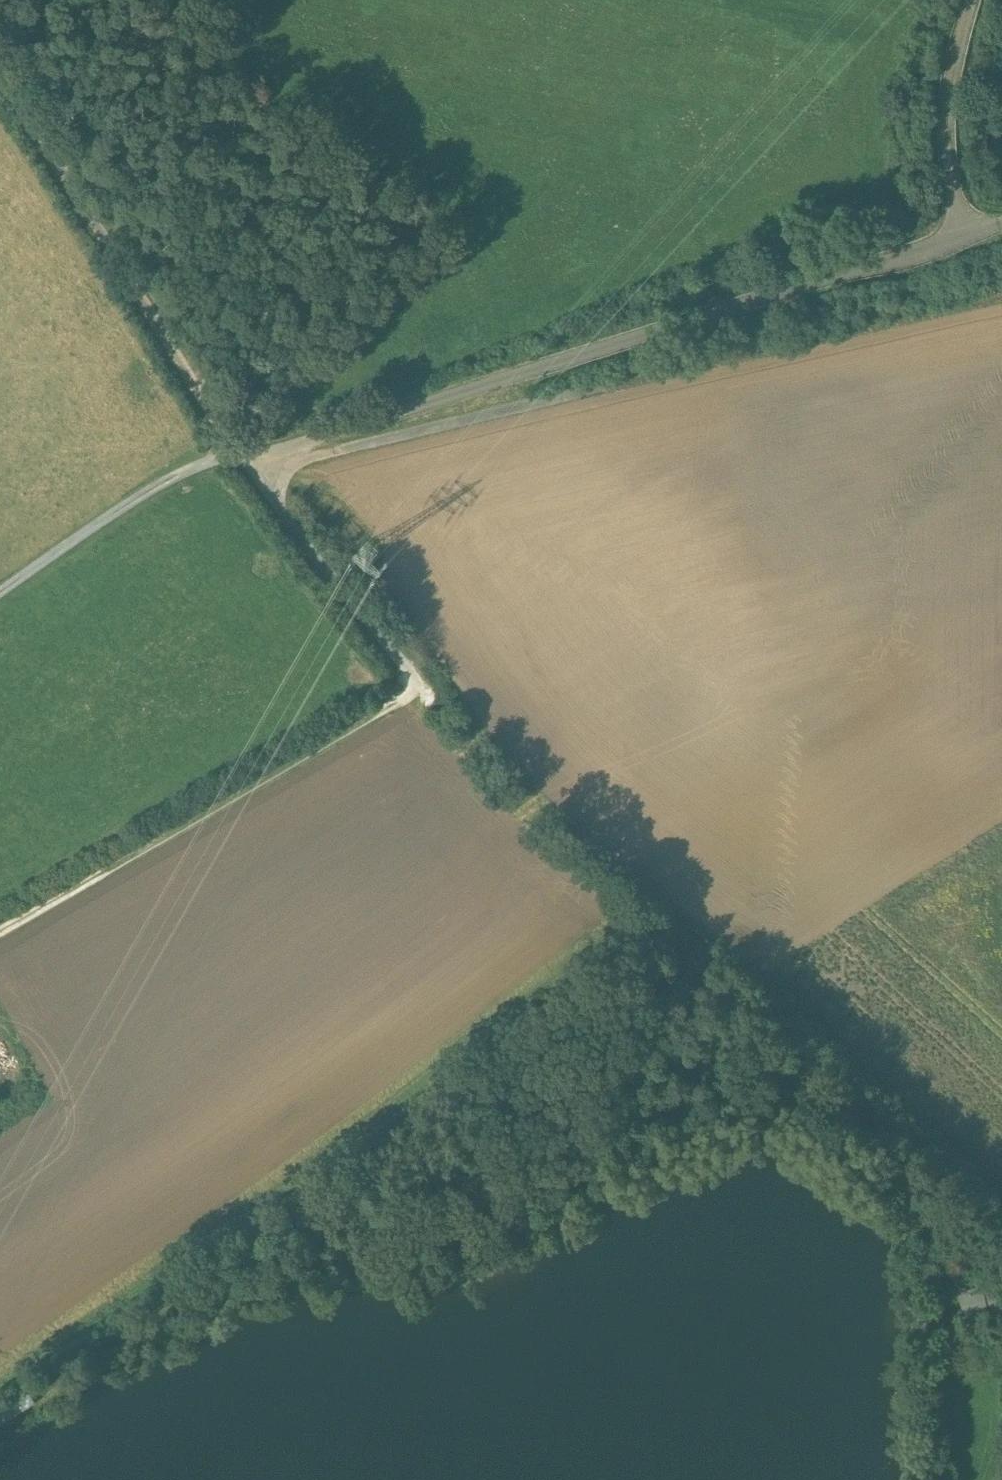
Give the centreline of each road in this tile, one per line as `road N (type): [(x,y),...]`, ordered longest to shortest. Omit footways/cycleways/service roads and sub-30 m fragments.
road 1 (unclassified): [(1001,220),(247,465),(0,65)]
road 2 (track): [(247,465),(419,688),(0,934)]

